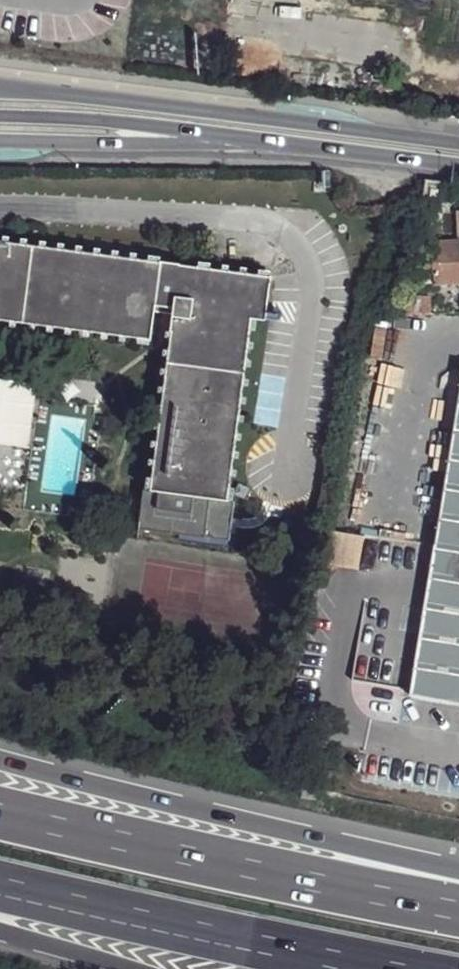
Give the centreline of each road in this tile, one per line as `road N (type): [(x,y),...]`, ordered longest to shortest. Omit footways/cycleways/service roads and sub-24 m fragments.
road 1 (motorway): [(458,870),(0,758)]
road 2 (motorway): [(458,909),(0,812)]
road 3 (primary): [(458,145),(0,86)]
road 4 (motorway): [(0,885),(402,968)]
road 5 (primary): [(226,140),(458,168)]
road 6 (primary): [(0,117),(226,140)]
road 7 (primary): [(0,142),(226,140)]
road 8 (motorway): [(0,933),(115,968)]

